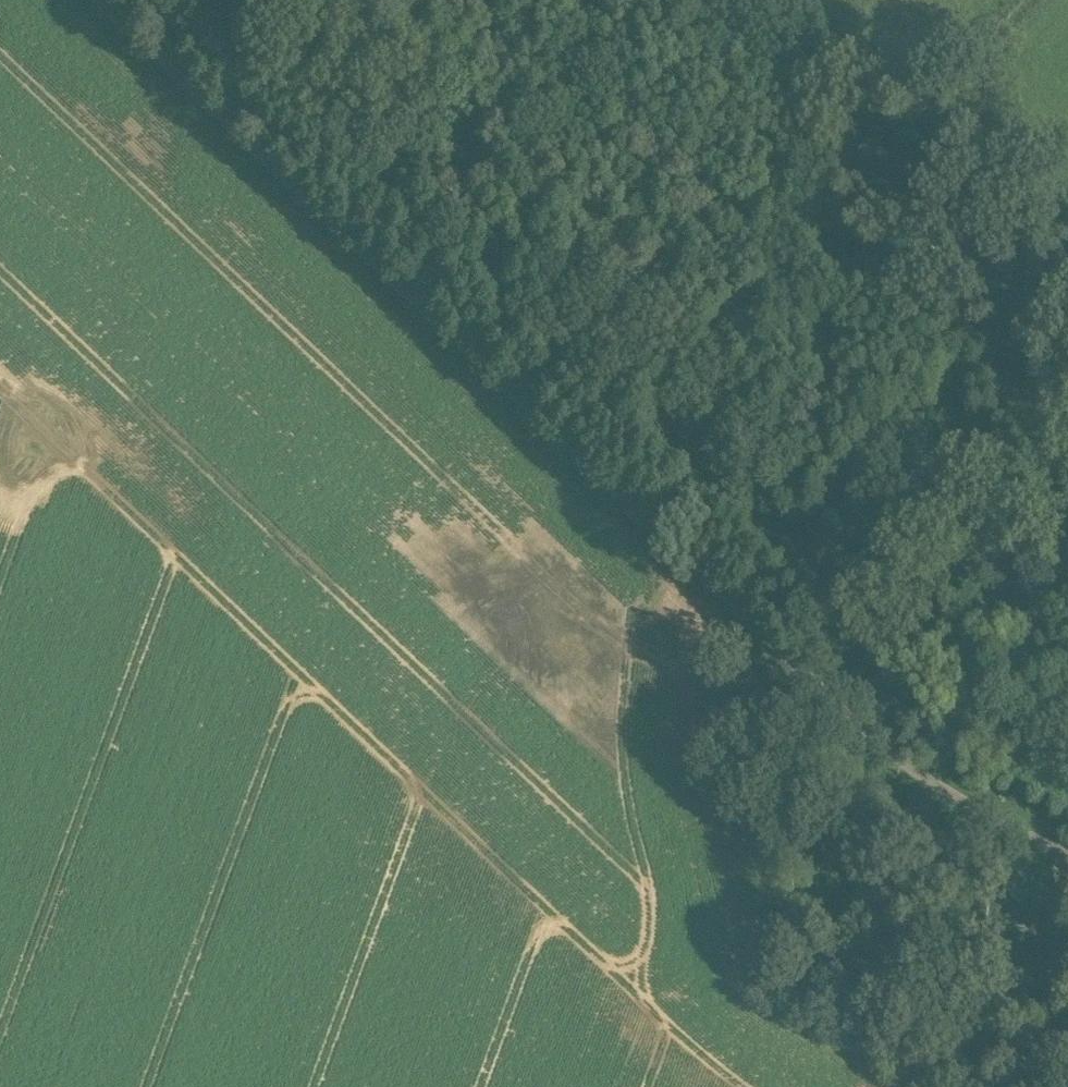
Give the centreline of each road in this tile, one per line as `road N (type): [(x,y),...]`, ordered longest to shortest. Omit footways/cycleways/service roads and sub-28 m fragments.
road 1 (track): [(172,0),(930,720),(1067,799)]

